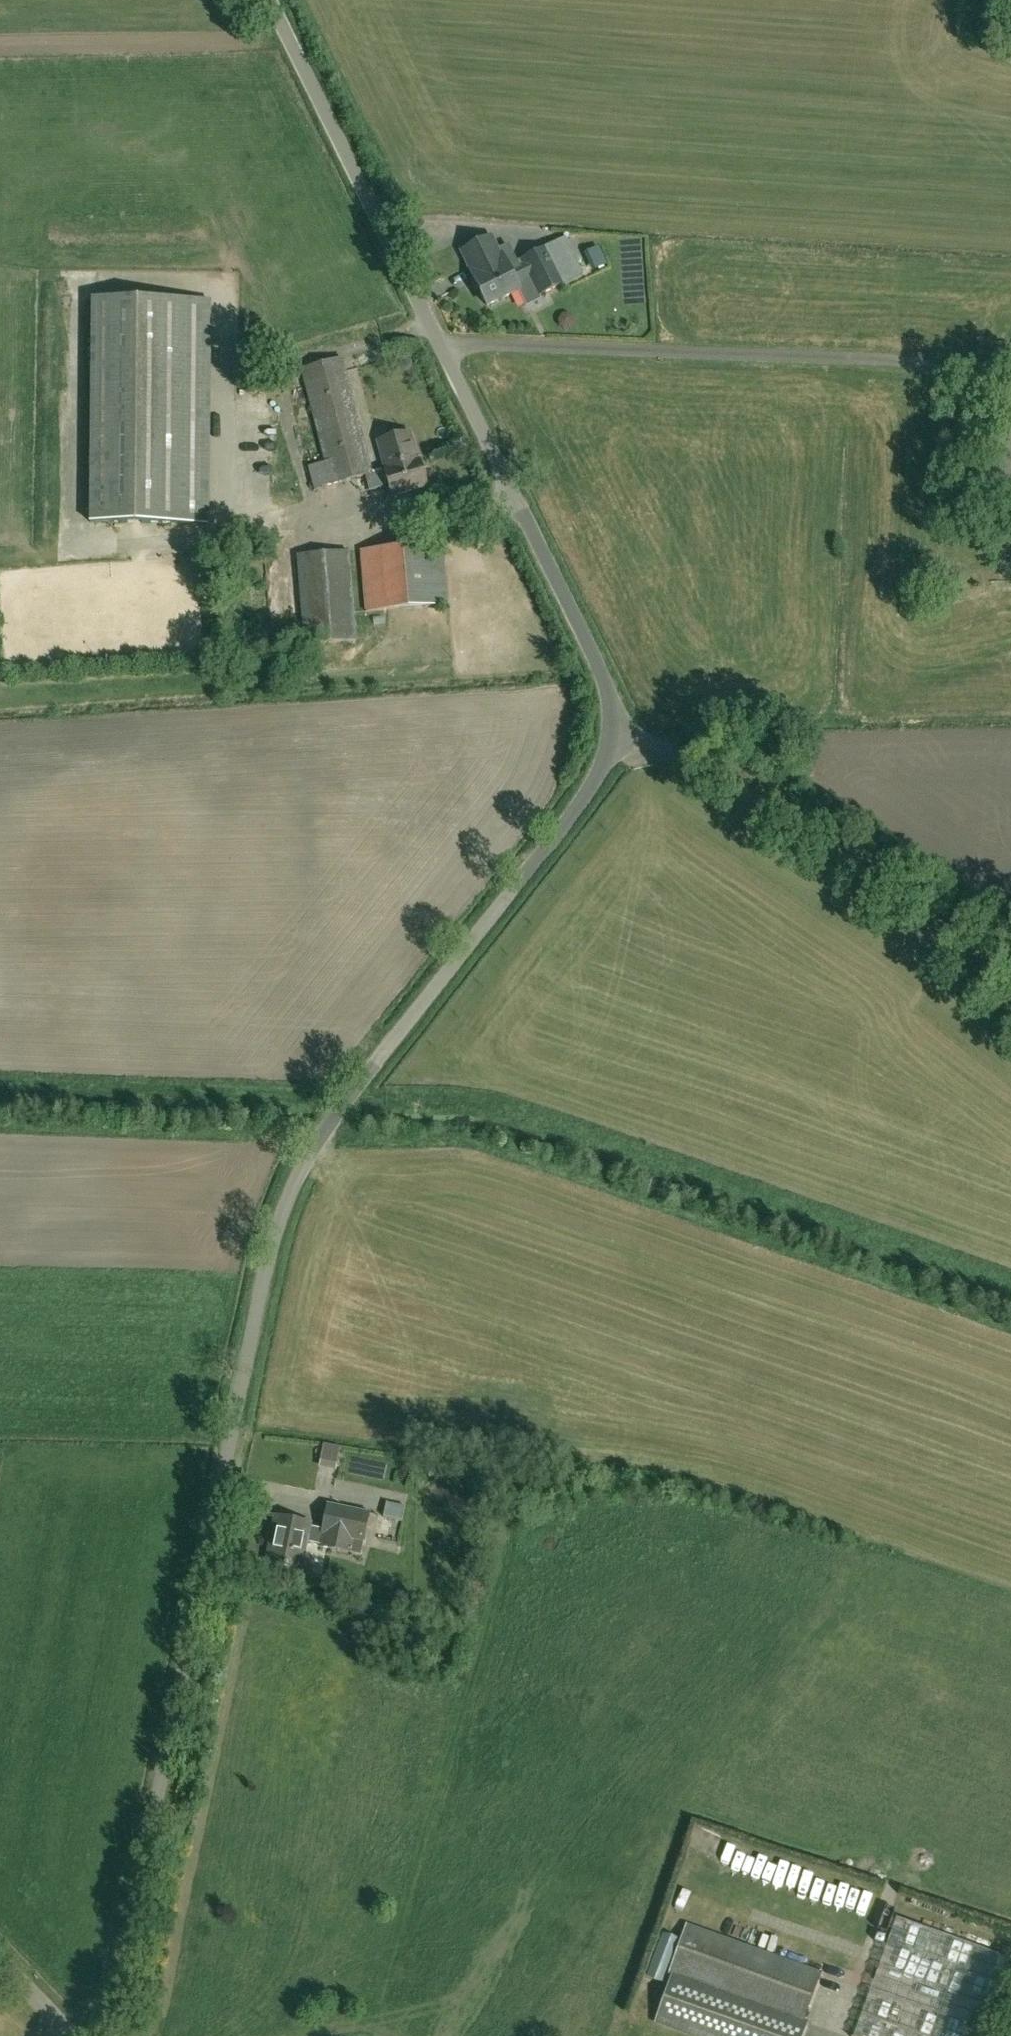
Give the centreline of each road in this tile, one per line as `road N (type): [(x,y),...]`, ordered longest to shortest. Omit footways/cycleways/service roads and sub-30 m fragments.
road 1 (unclassified): [(113,2035),(280,1224),(322,1140),(592,799),(622,738),(585,629),(271,0)]

